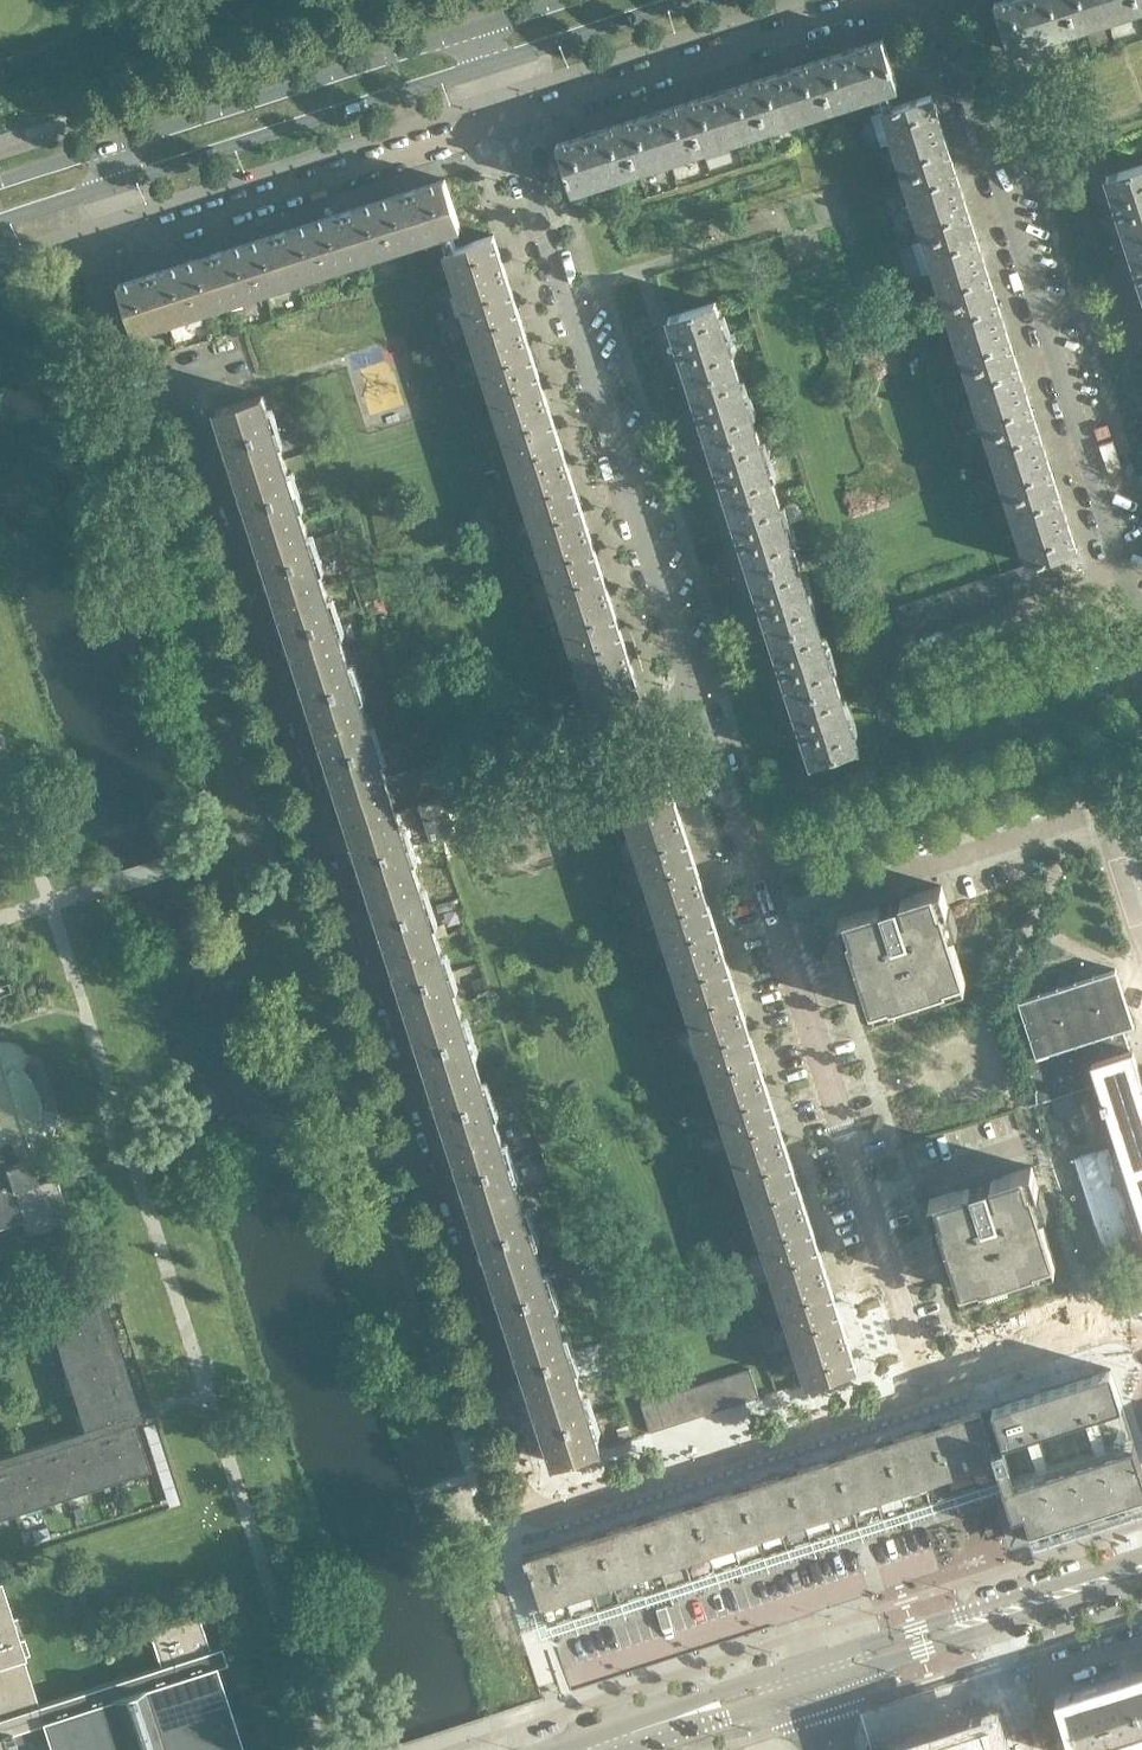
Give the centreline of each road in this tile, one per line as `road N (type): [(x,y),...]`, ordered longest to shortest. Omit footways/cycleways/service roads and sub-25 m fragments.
road 1 (residential): [(545,1513),(517,1471),(300,810)]
road 2 (residential): [(942,0),(1141,604)]
road 3 (residential): [(699,687),(511,124)]
road 4 (residential): [(300,810),(152,357),(247,323)]
road 5 (residential): [(931,1390),(761,868)]
road 6 (residential): [(300,810),(699,687)]
road 7 (residential): [(511,124),(908,0)]
road 8 (residential): [(545,1513),(931,1390)]
road 9 (residential): [(761,868),(1141,745)]
road 10 (residential): [(137,240),(511,124)]
road 11 (secondary): [(483,32),(110,150)]
road 12 (secondary): [(119,181),(492,66)]
road 13 (tertiary): [(812,1689),(973,1636),(1023,1604)]
road 14 (residential): [(1141,1352),(1126,1333),(1099,1334),(931,1390)]
road 15 (tertiary): [(1023,1604),(966,1612),(804,1664)]
road 16 (secondary): [(492,66),(697,0)]
road 17 (residential): [(761,868),(699,687)]
road 18 (residential): [(1044,1749),(1035,1680),(1056,1663),(1141,1636)]
road 19 (tertiary): [(658,1724),(812,1689)]
road 20 (tertiary): [(804,1664),(658,1724)]
road 21 (secondary): [(0,219),(119,181)]
road 22 (tertiary): [(1141,1566),(1023,1604)]

